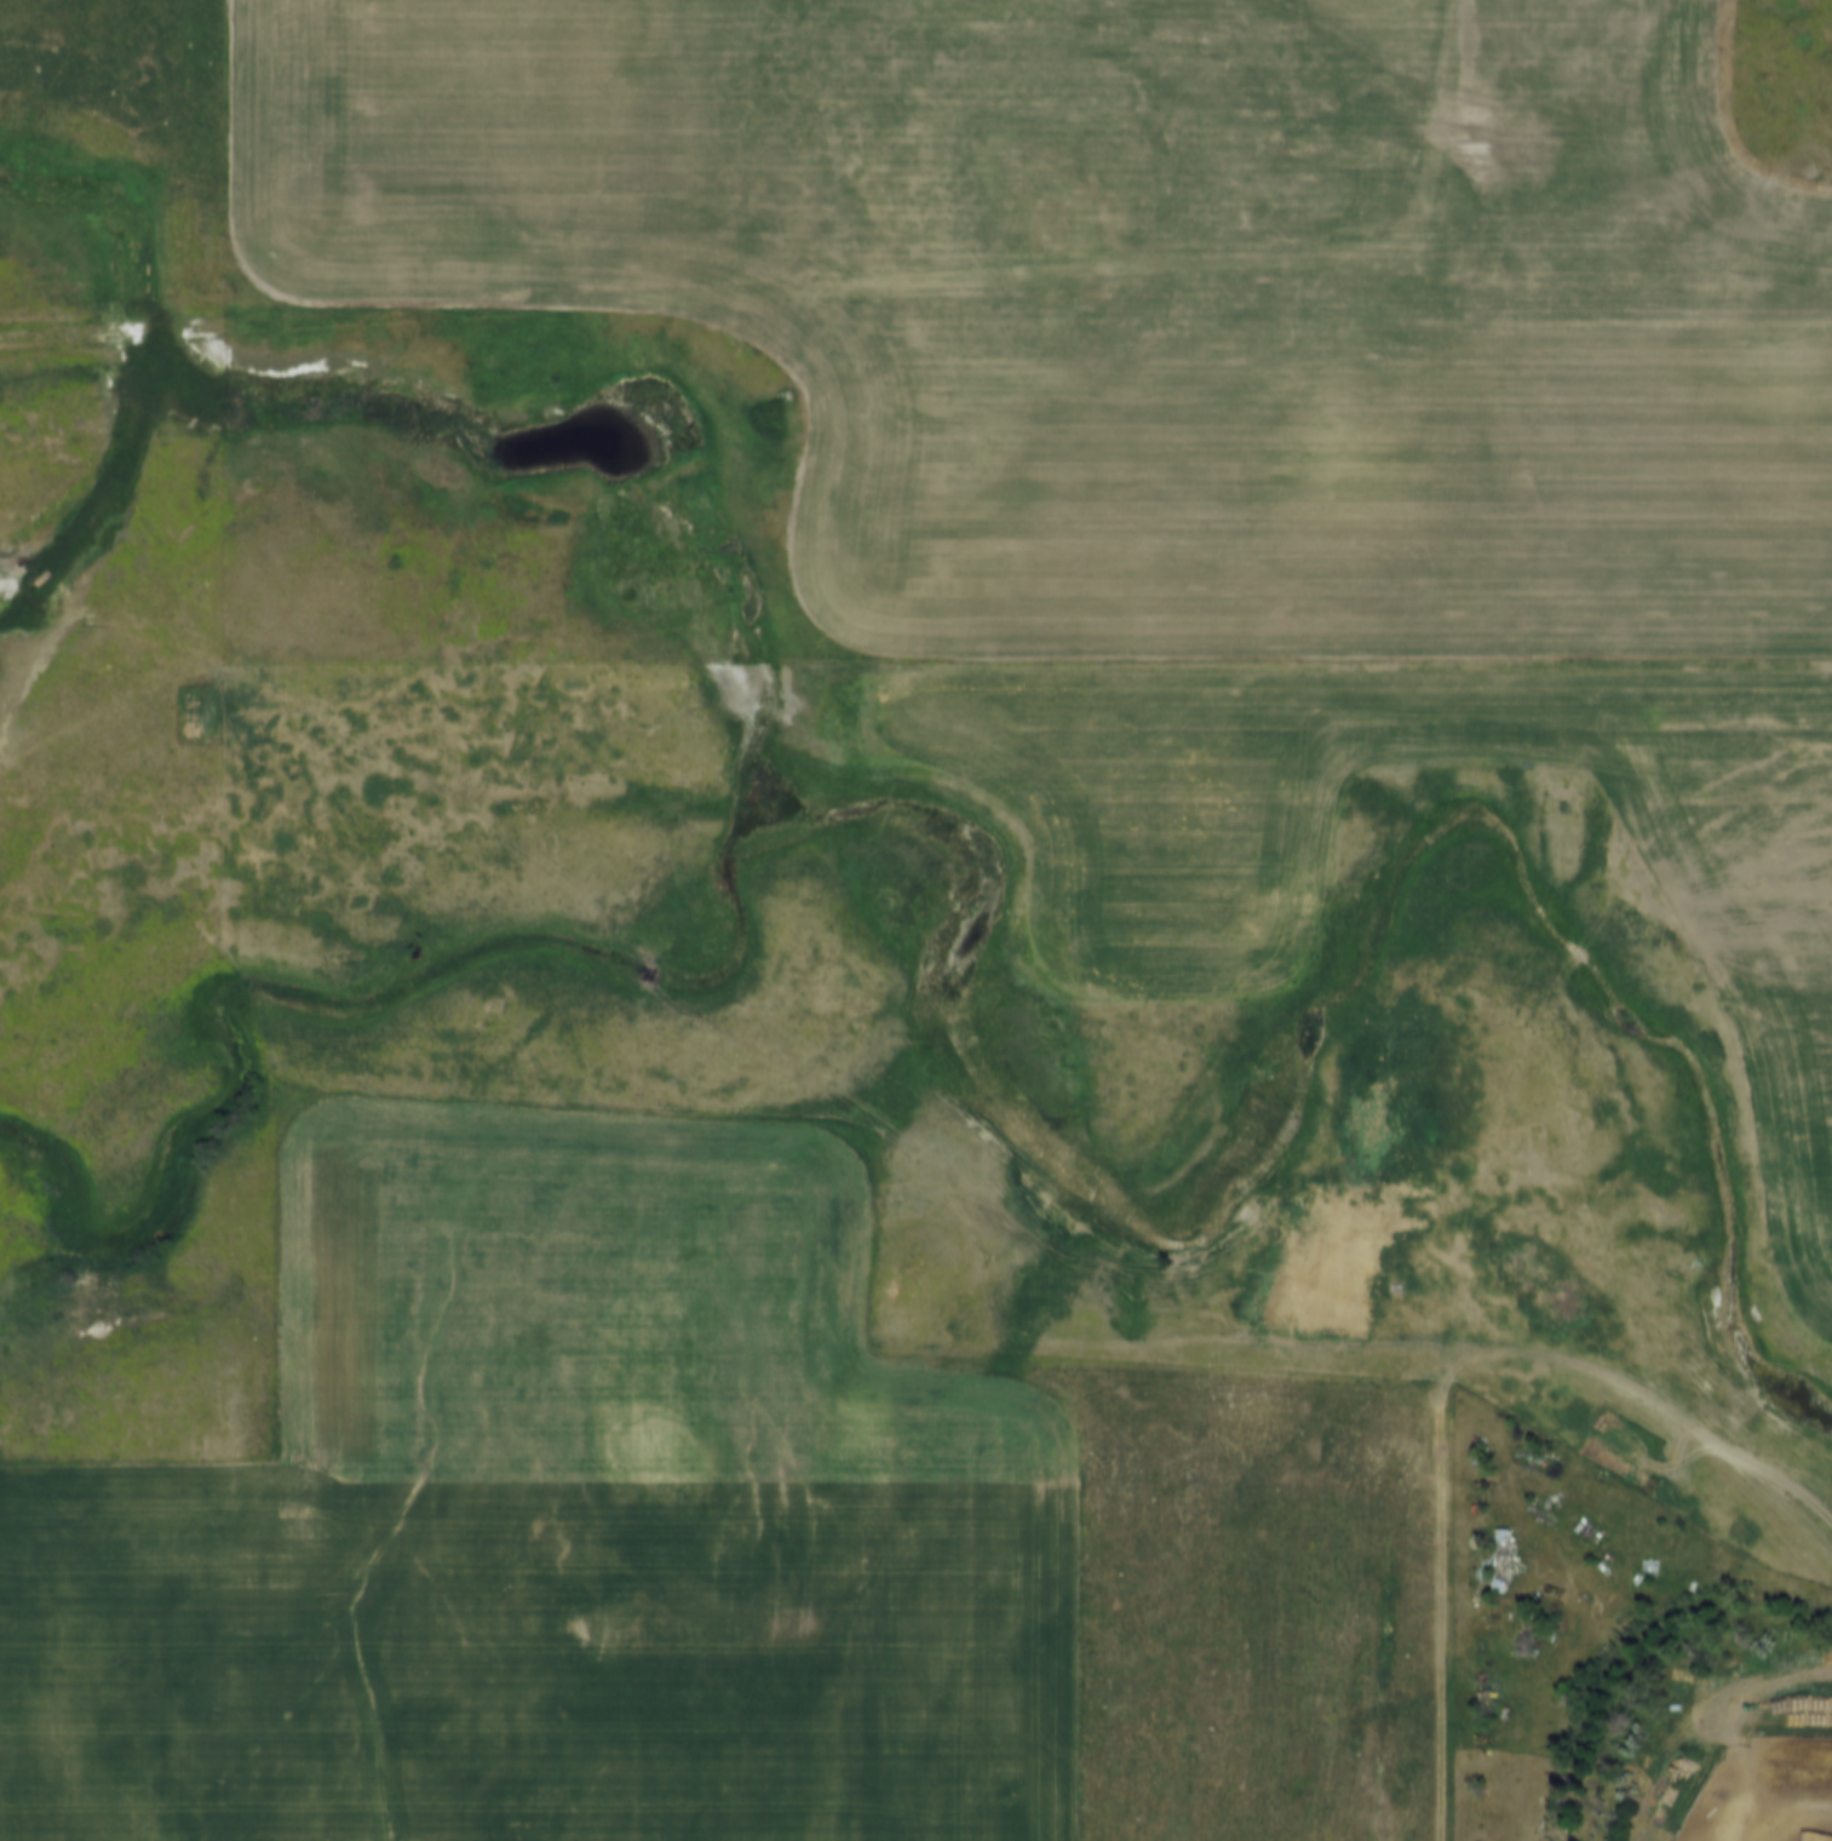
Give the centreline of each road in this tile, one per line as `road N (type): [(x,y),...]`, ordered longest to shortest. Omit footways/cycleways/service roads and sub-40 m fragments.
road 1 (track): [(1457,0),(1425,211),(1388,242),(456,309),(0,327)]

